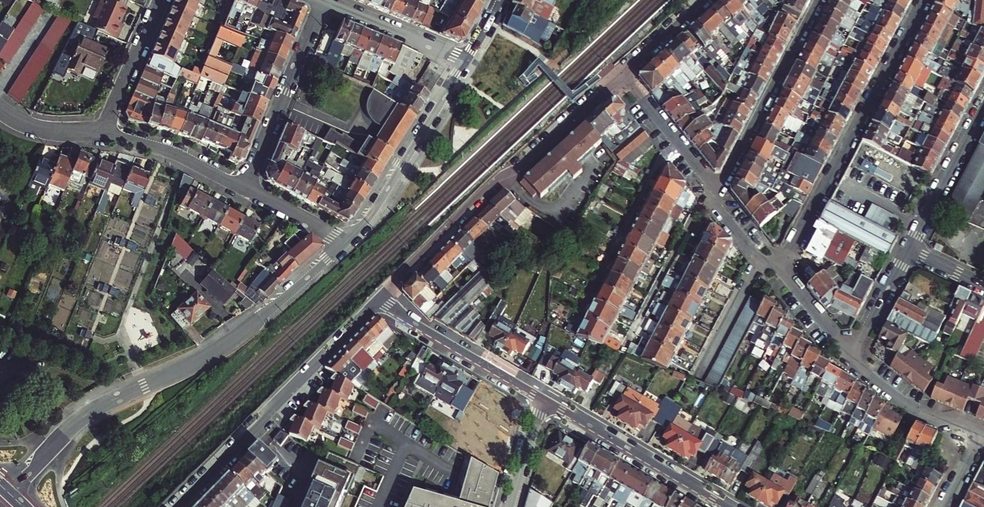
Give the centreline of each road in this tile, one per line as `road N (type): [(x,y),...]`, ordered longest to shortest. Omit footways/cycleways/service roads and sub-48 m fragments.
road 1 (tertiary): [(9,493),(79,419),(215,353),(348,241)]
road 2 (residential): [(381,298),(618,72)]
road 3 (residential): [(783,271),(925,0)]
road 4 (tertiary): [(381,298),(181,506)]
road 5 (residential): [(818,0),(711,191)]
road 6 (tertiary): [(348,241),(468,60)]
road 7 (tertiary): [(728,506),(544,399)]
road 8 (residential): [(324,1),(246,189)]
road 9 (tertiary): [(544,399),(381,298)]
road 10 (residential): [(624,347),(711,191)]
road 11 (residential): [(909,249),(983,108)]
road 12 (residential): [(324,1),(468,60)]
road 13 (residential): [(851,359),(921,416),(983,431)]
road 14 (residential): [(104,135),(175,153),(246,189)]
road 15 (residential): [(618,72),(711,191)]
road 16 (residential): [(104,135),(163,0)]
road 17 (residential): [(759,260),(697,379)]
road 18 (residential): [(851,359),(909,249)]

